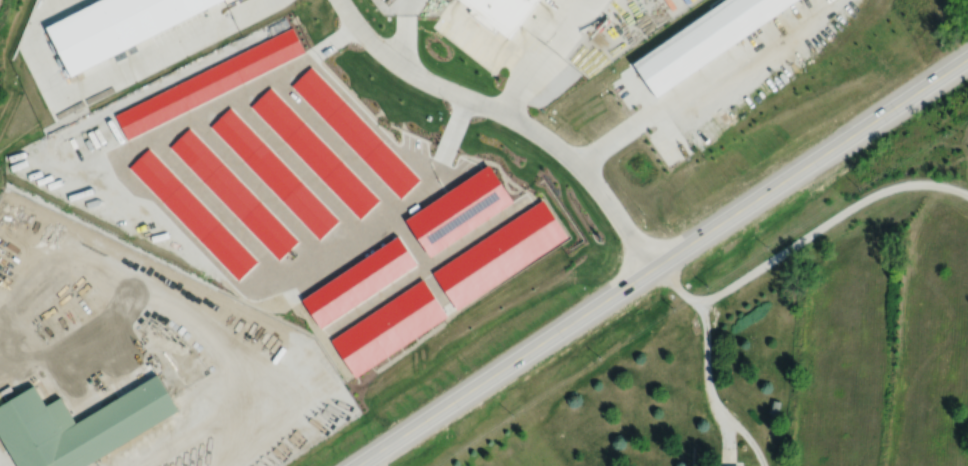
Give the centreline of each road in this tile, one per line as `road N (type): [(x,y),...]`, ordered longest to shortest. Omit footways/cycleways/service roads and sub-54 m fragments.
road 1 (primary): [(366,465),(967,65)]
road 2 (residential): [(657,270),(562,153),(410,70),(342,0)]

